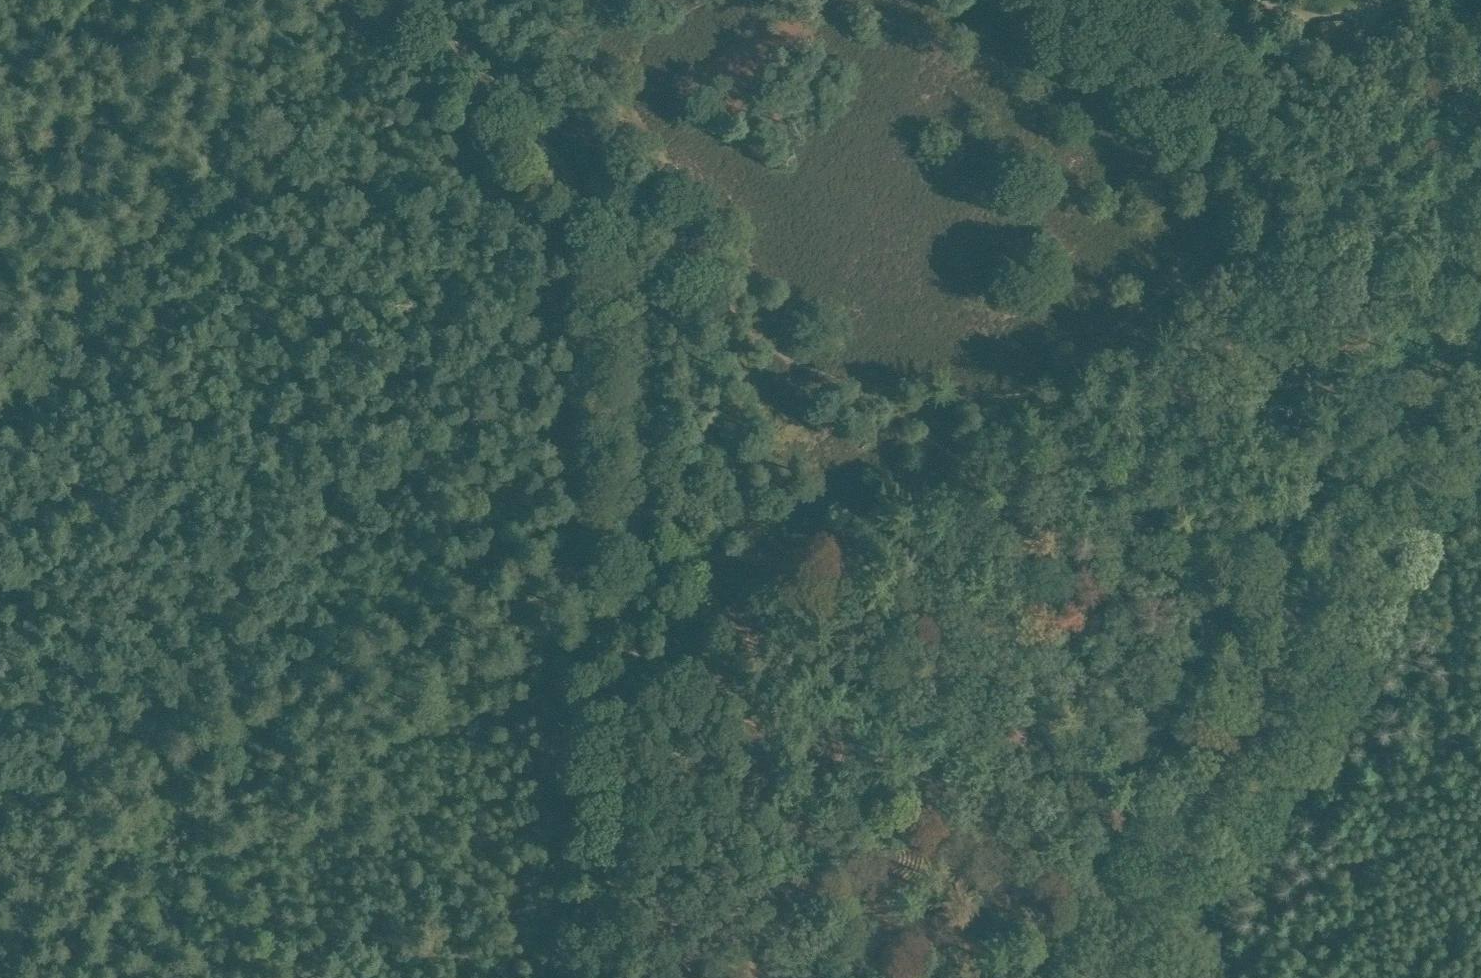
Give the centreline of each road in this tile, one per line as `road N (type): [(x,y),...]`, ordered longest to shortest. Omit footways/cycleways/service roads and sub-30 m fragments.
road 1 (track): [(616,977),(646,328),(617,211),(429,0)]
road 2 (track): [(1102,977),(1480,318)]
road 3 (track): [(0,396),(428,0)]
road 4 (track): [(1466,348),(1001,0)]

